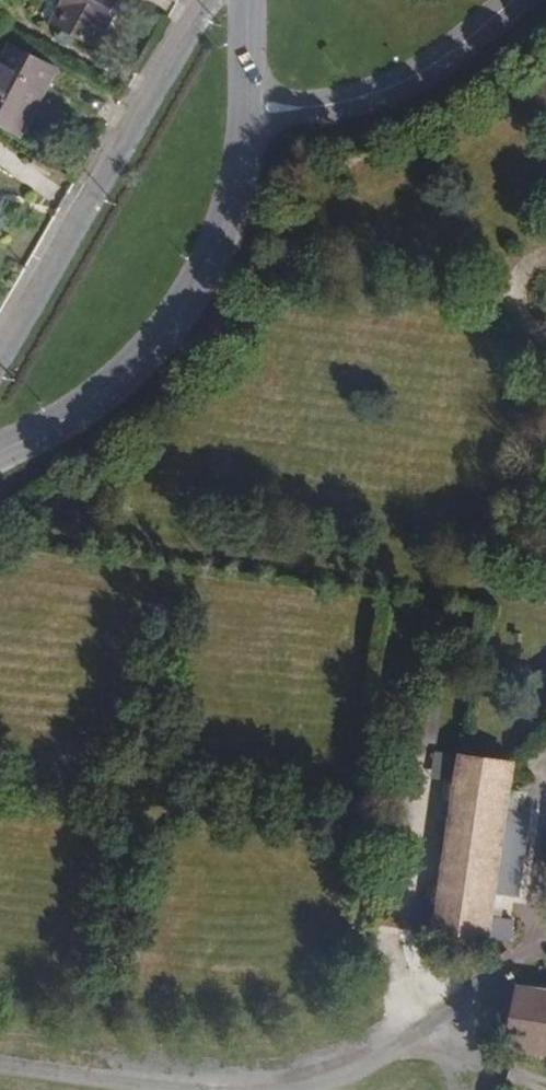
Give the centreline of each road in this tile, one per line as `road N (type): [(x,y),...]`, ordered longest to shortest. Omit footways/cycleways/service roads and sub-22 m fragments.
road 1 (unclassified): [(0,454),(55,431),(143,365),(202,282),(235,199),(251,107)]
road 2 (track): [(431,1023),(406,971),(454,606)]
road 3 (residential): [(202,0),(0,357)]
road 4 (residential): [(514,0),(429,63),(367,92),(251,107)]

